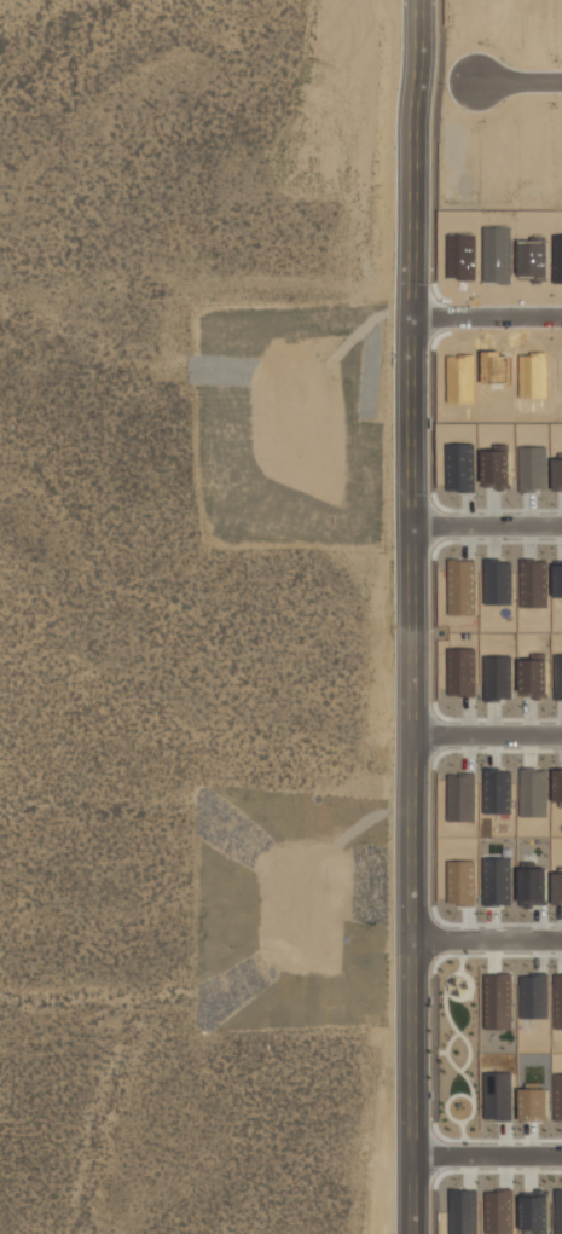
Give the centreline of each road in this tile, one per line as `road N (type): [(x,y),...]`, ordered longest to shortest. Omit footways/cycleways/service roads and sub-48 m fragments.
road 1 (residential): [(426,0),(423,1233)]
road 2 (residential): [(561,943),(423,942)]
road 3 (residential): [(423,1161),(561,1161)]
road 4 (residential): [(561,733),(424,734)]
road 5 (residential): [(561,525),(424,525)]
road 6 (residential): [(561,317),(425,317)]

